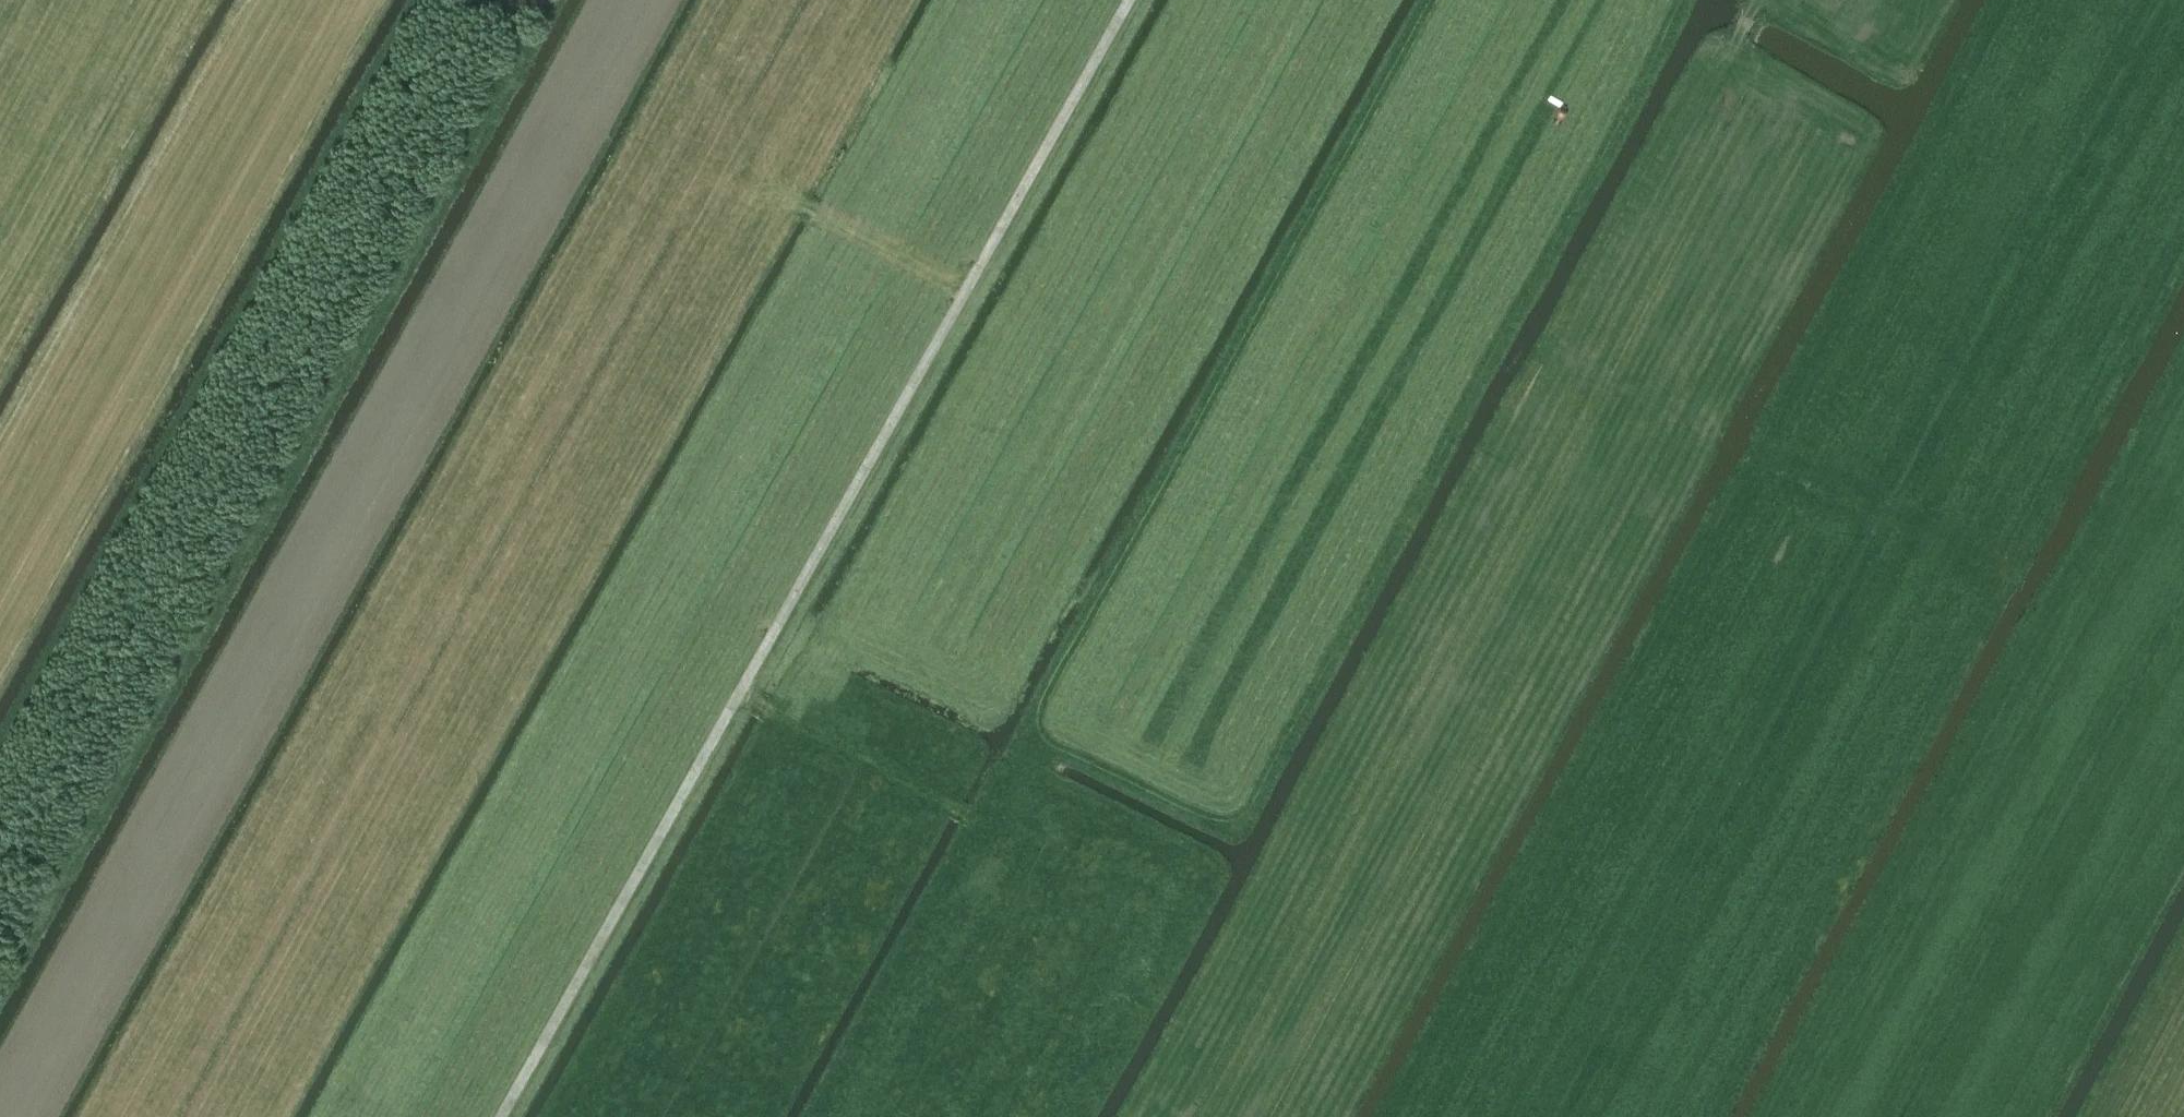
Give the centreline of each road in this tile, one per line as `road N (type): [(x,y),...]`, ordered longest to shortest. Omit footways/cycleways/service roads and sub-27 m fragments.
road 1 (track): [(1132,0),(503,1116)]
road 2 (track): [(2036,1116),(2183,844)]

